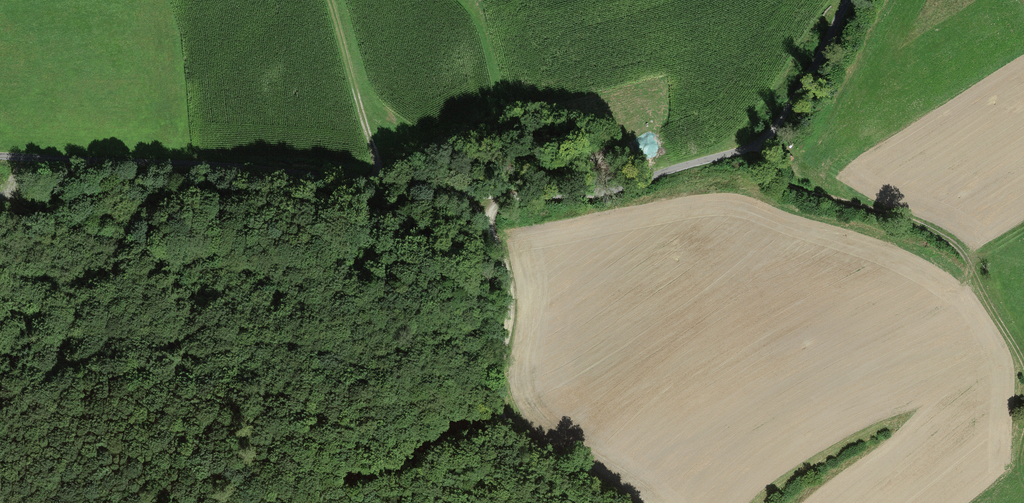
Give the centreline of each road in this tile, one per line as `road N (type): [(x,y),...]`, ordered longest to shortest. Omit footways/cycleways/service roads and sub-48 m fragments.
road 1 (residential): [(846,0),(802,102),(768,135),(726,157),(602,192),(494,195),(256,168),(0,156)]
road 2 (track): [(457,192),(488,227),(507,275),(510,315),(495,385),(503,424),(536,457),(617,502)]
road 3 (track): [(383,184),(330,0)]

